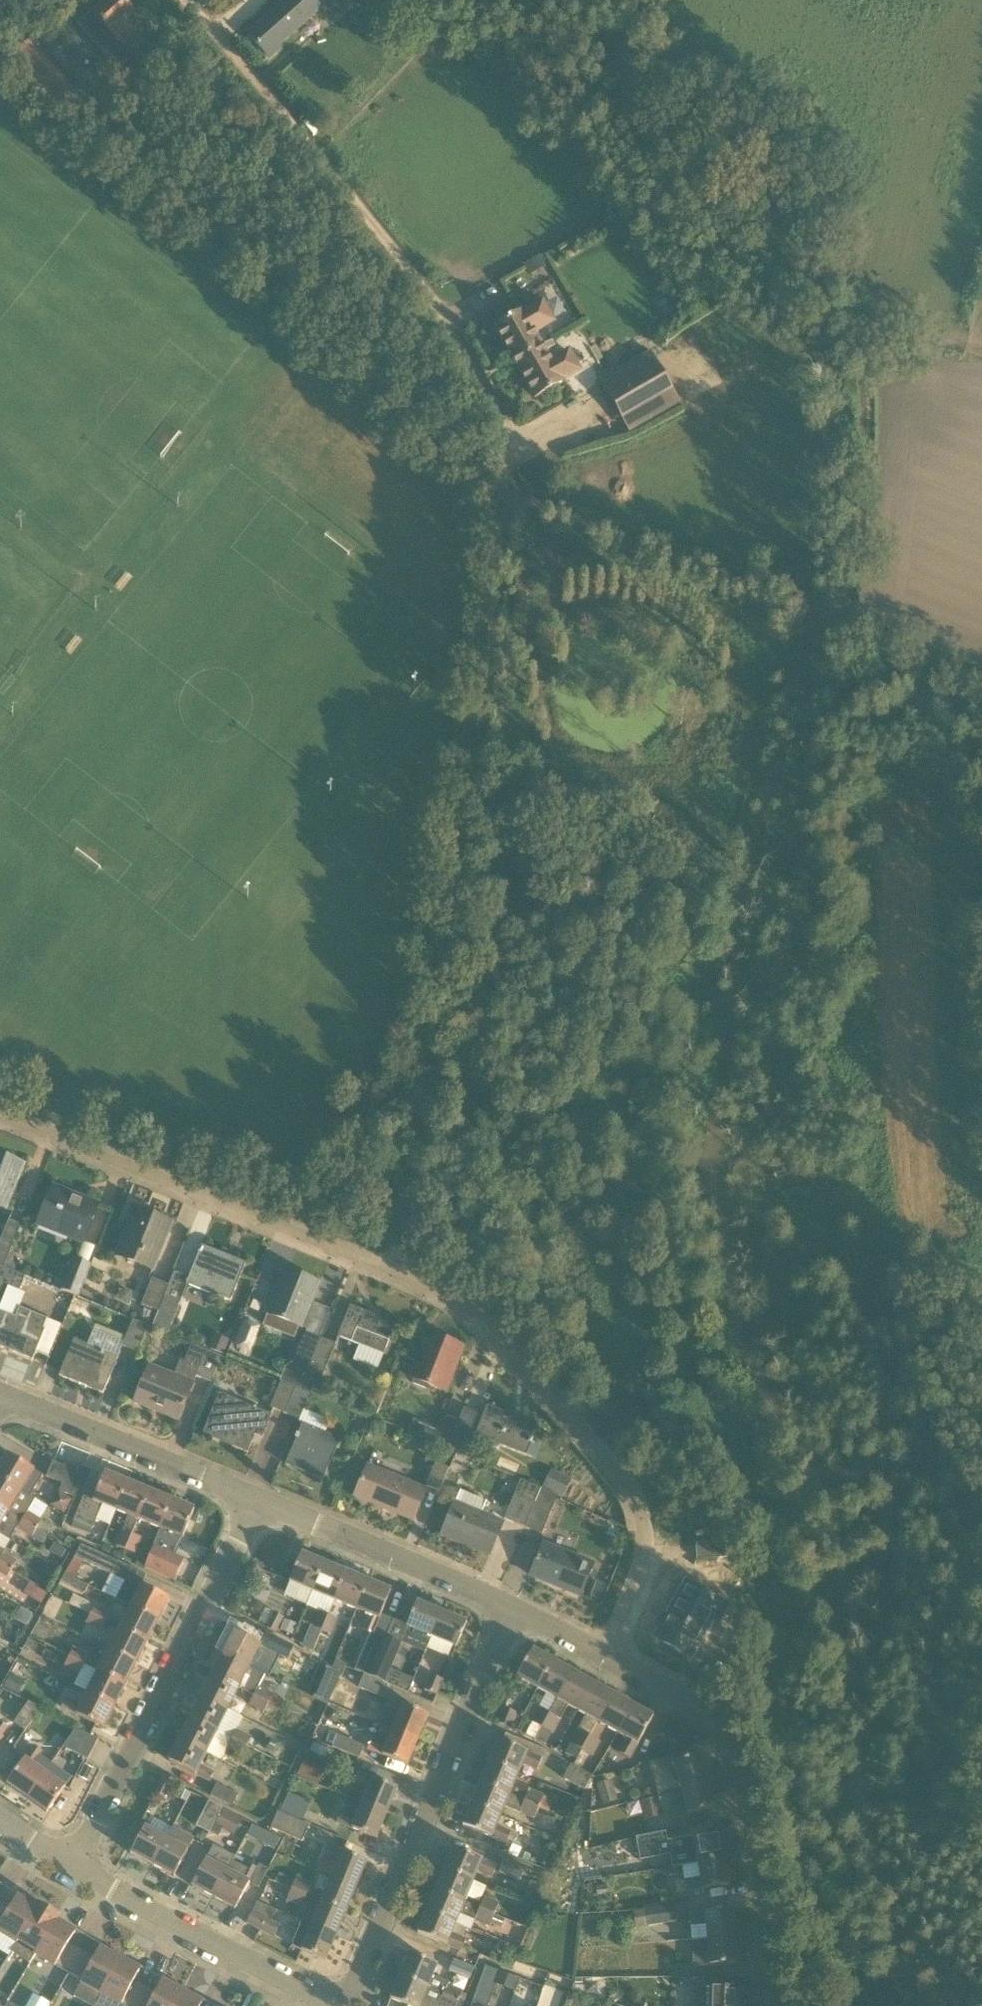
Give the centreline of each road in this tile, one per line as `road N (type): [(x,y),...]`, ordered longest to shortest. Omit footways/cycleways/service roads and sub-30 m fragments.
road 1 (residential): [(609,1654),(637,1585),(641,1534),(629,1480),(497,1326),(0,1114)]
road 2 (track): [(414,1284),(516,497)]
road 3 (track): [(516,497),(522,467),(496,396),(422,285),(187,0)]
road 4 (residential): [(335,1999),(358,1984),(512,1608)]
road 5 (tertiary): [(759,2005),(756,1844),(727,1751),(664,1681),(609,1654)]
road 6 (residential): [(73,1866),(256,1501)]
road 7 (track): [(516,497),(860,631)]
road 8 (residential): [(335,1999),(305,1997),(73,1866)]
road 9 (tertiary): [(512,1608),(256,1501)]
road 10 (tertiary): [(256,1501),(0,1396)]
road 11 (track): [(860,631),(981,676)]

